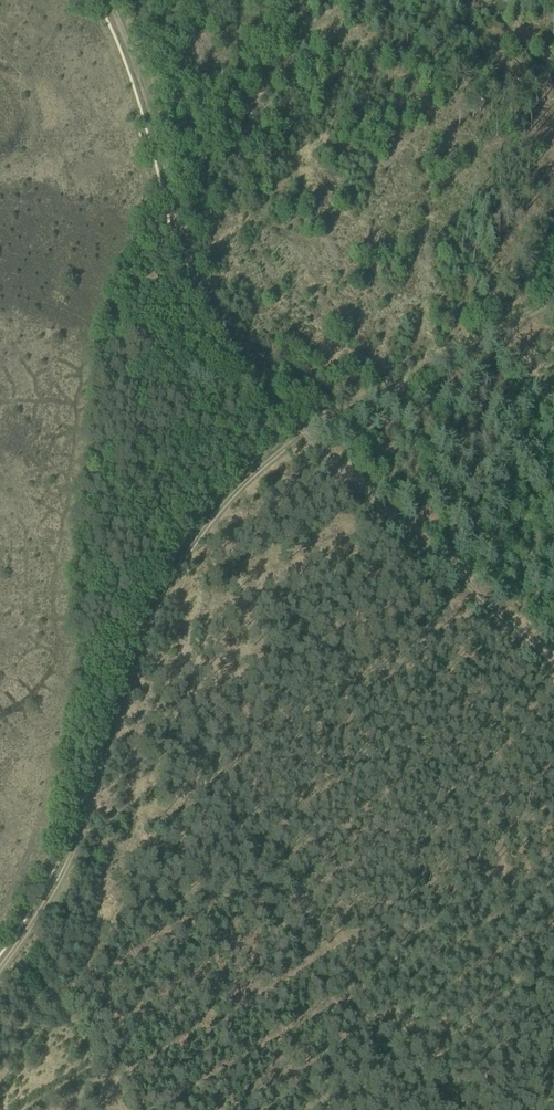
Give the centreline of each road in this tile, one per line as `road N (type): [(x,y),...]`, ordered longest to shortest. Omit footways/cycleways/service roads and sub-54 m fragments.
road 1 (track): [(0,969),(73,854),(170,584),(202,532),(300,435)]
road 2 (track): [(465,1109),(361,960),(127,665)]
road 3 (track): [(107,0),(145,87),(188,252),(210,302),(300,435)]

